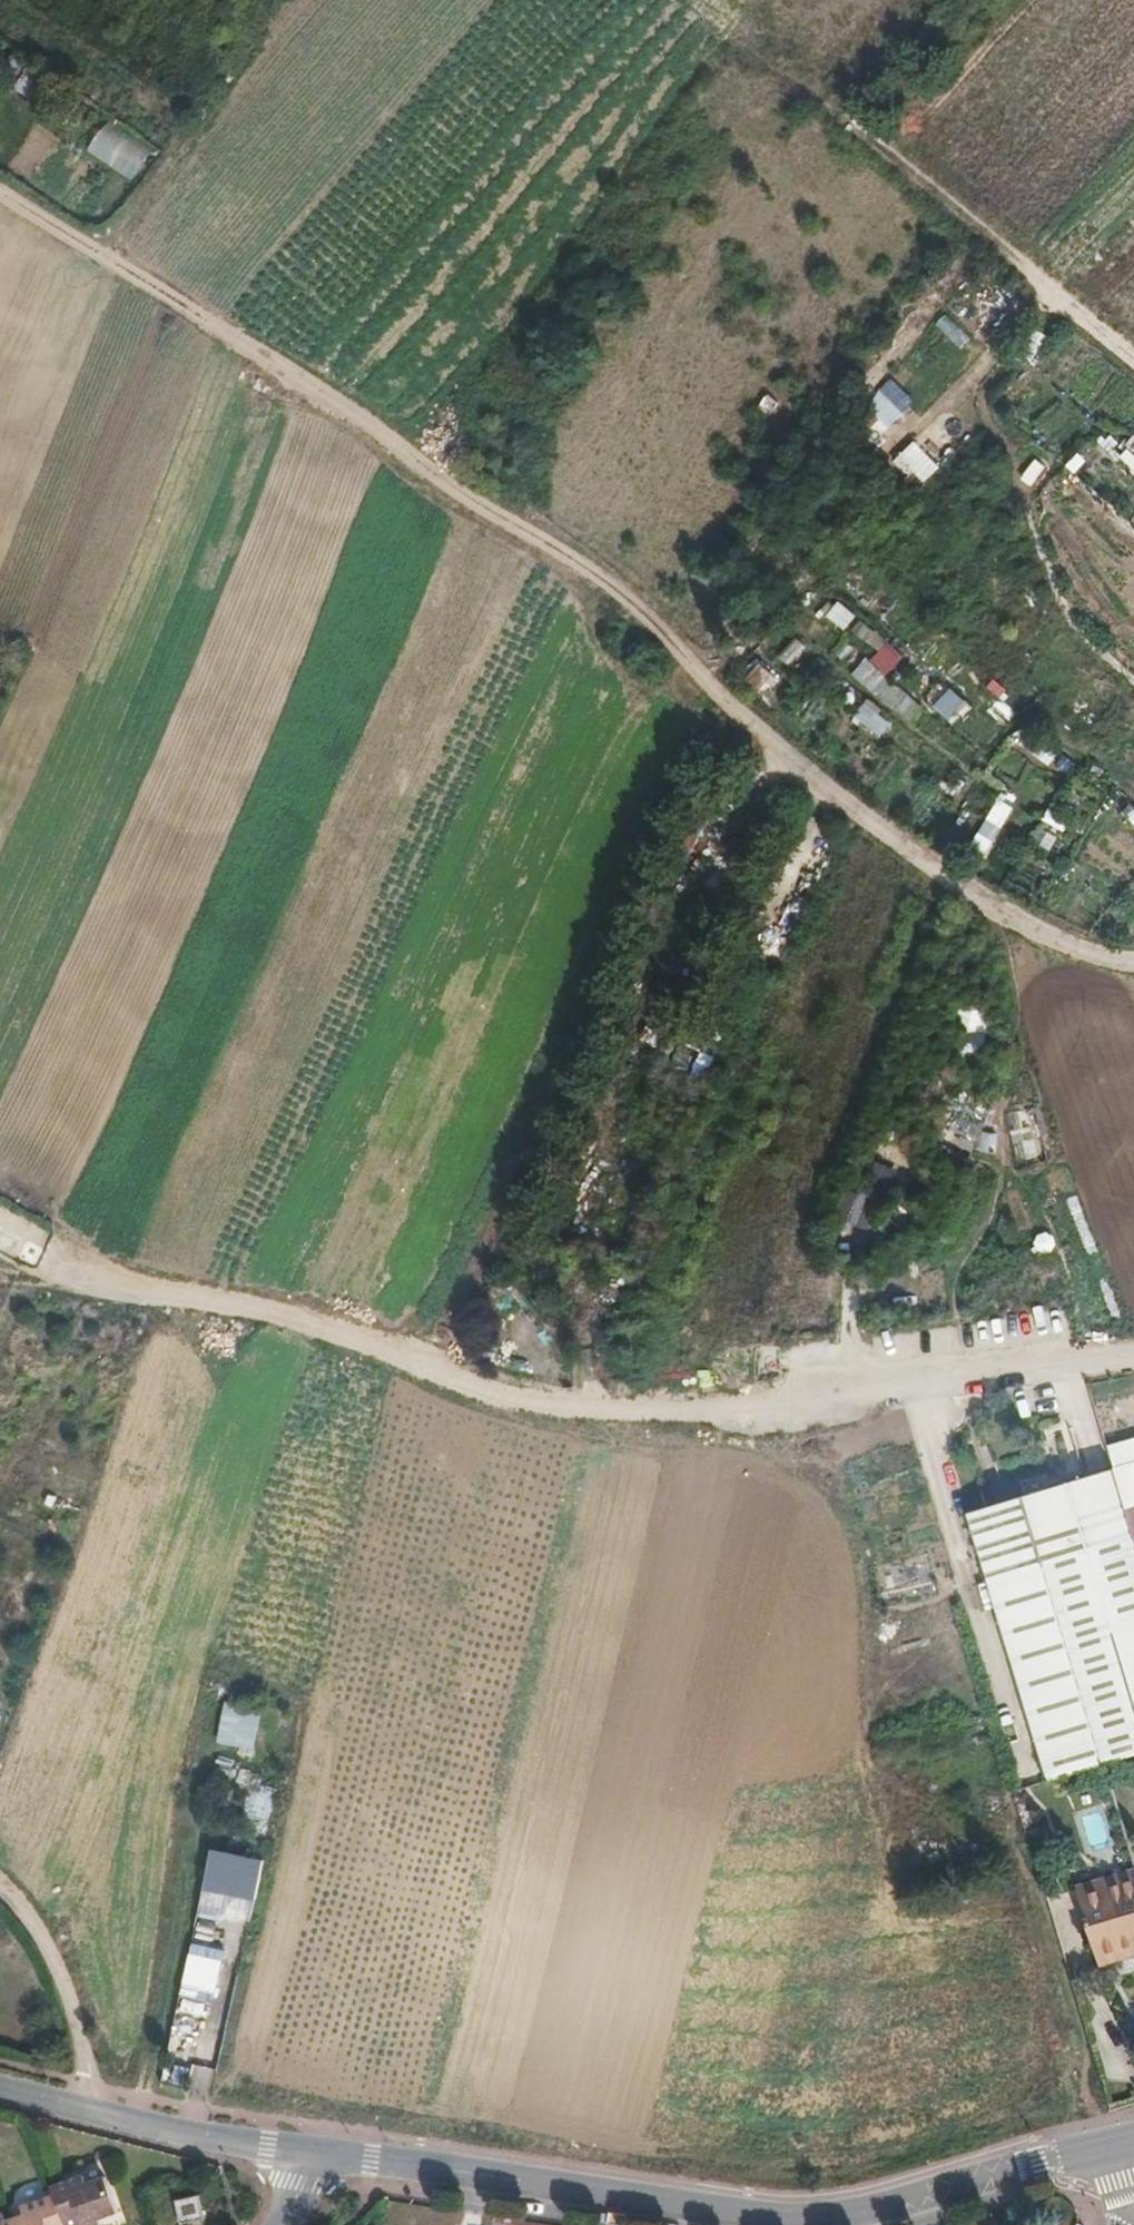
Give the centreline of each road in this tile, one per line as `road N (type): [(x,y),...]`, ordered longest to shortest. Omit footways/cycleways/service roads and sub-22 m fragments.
road 1 (track): [(1133,960),(1107,959),(818,785),(728,679),(527,516),(294,381),(141,268),(0,190)]
road 2 (track): [(1133,1359),(725,1408),(539,1406),(335,1326),(101,1279),(0,1245)]
road 3 (residential): [(1124,2142),(827,2219),(301,2153)]
road 4 (track): [(1133,354),(846,112),(749,55),(681,0)]
road 5 (residential): [(0,2090),(190,2137),(301,2153)]
road 6 (track): [(81,2110),(86,2084),(66,2003),(46,1956),(0,1896)]

